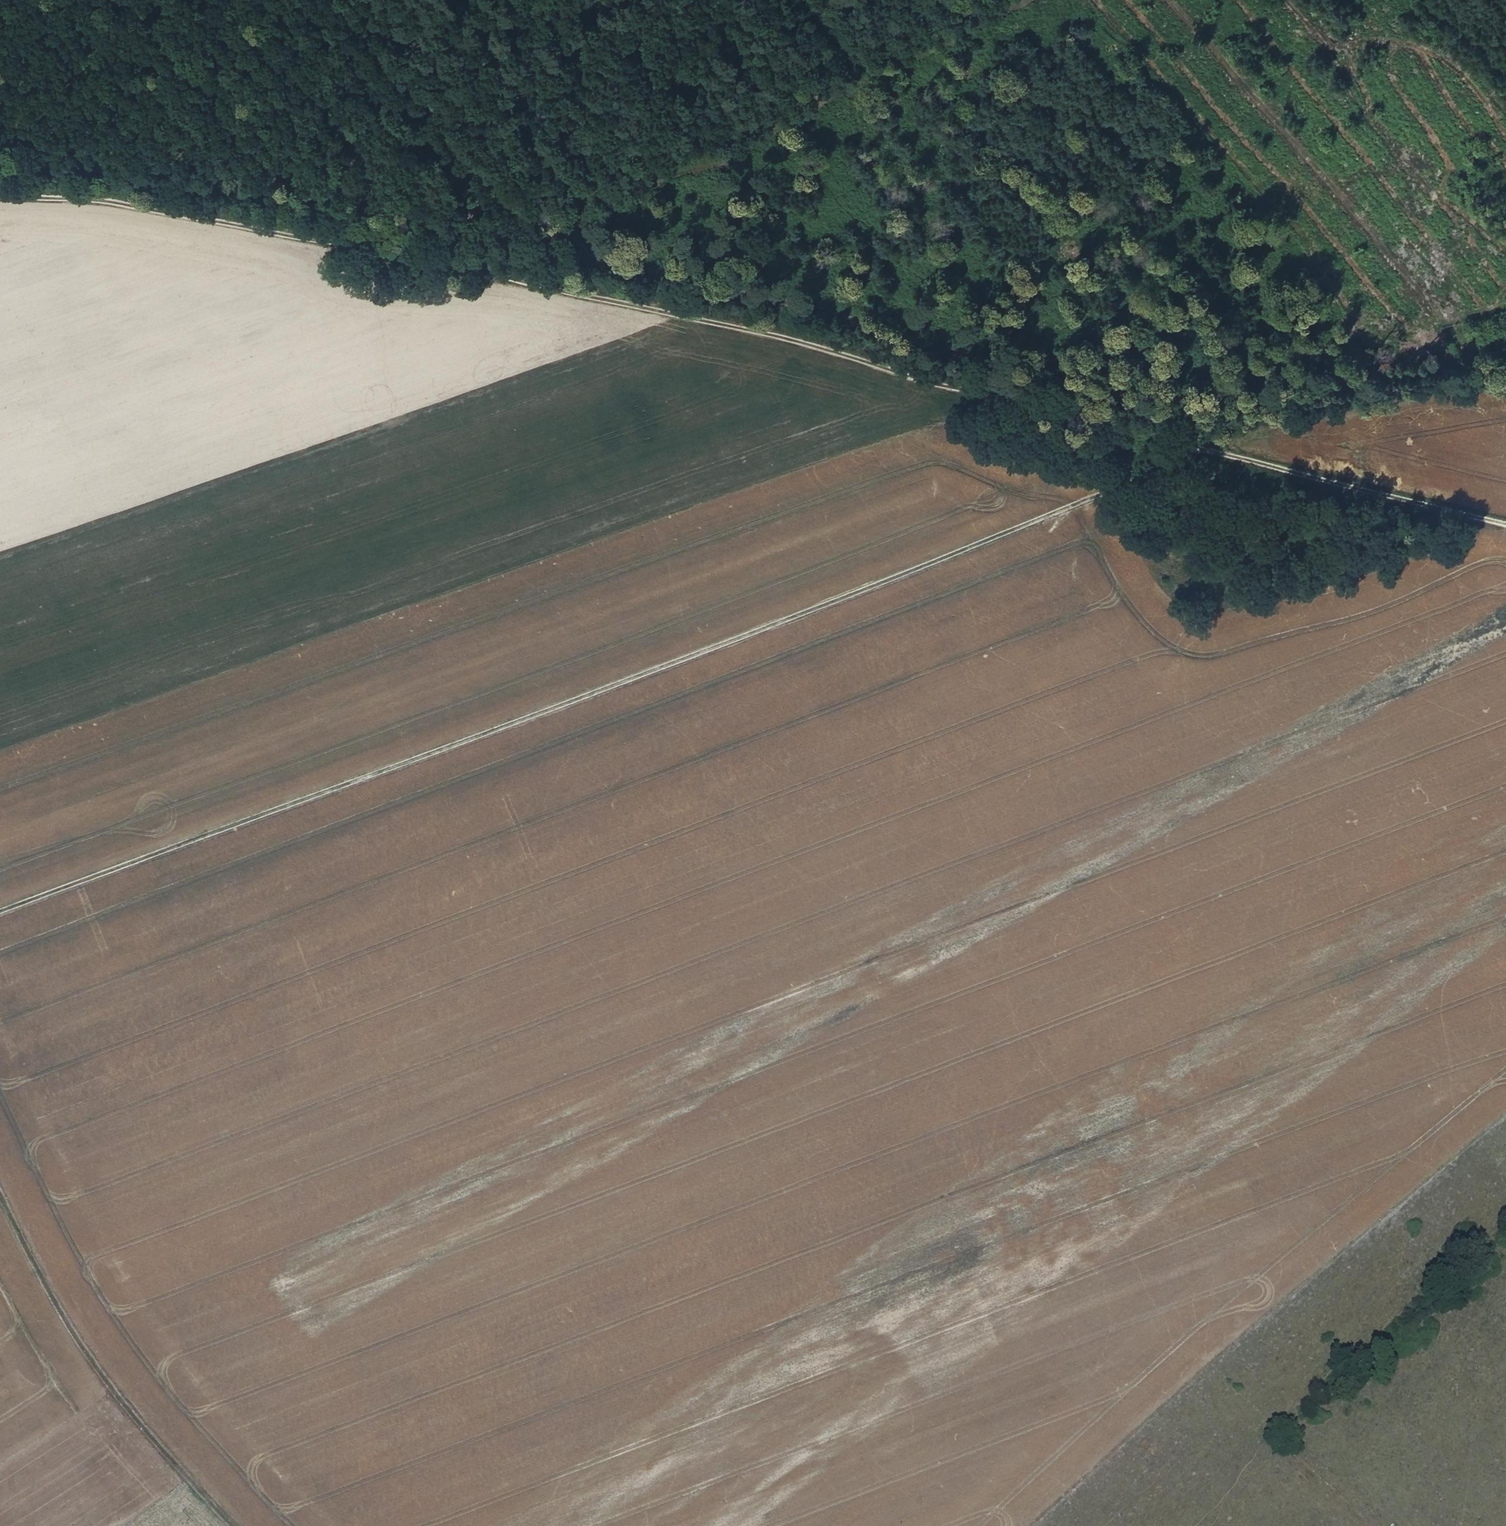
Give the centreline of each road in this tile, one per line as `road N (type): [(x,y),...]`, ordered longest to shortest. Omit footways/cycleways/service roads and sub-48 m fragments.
road 1 (track): [(1207,450),(0,910)]
road 2 (track): [(1207,450),(784,336),(379,248),(100,199),(0,196)]
road 3 (track): [(234,1525),(146,1429),(69,1326),(0,1192)]
road 4 (track): [(1505,524),(1207,450)]

